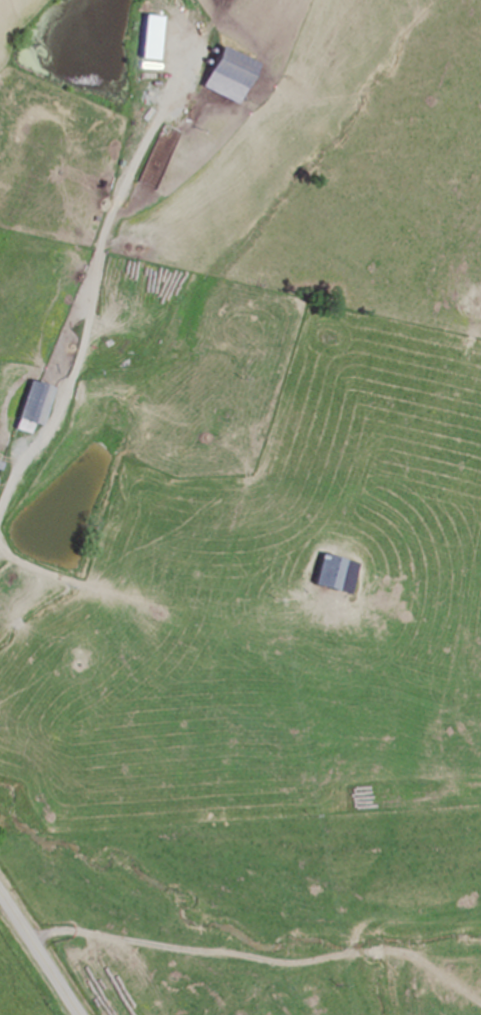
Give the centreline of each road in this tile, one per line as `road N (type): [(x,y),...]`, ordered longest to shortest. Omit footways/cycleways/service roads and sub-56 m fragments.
road 1 (residential): [(28,933),(148,973),(217,974),(363,953),(471,1014)]
road 2 (secondary): [(81,1014),(0,892)]

